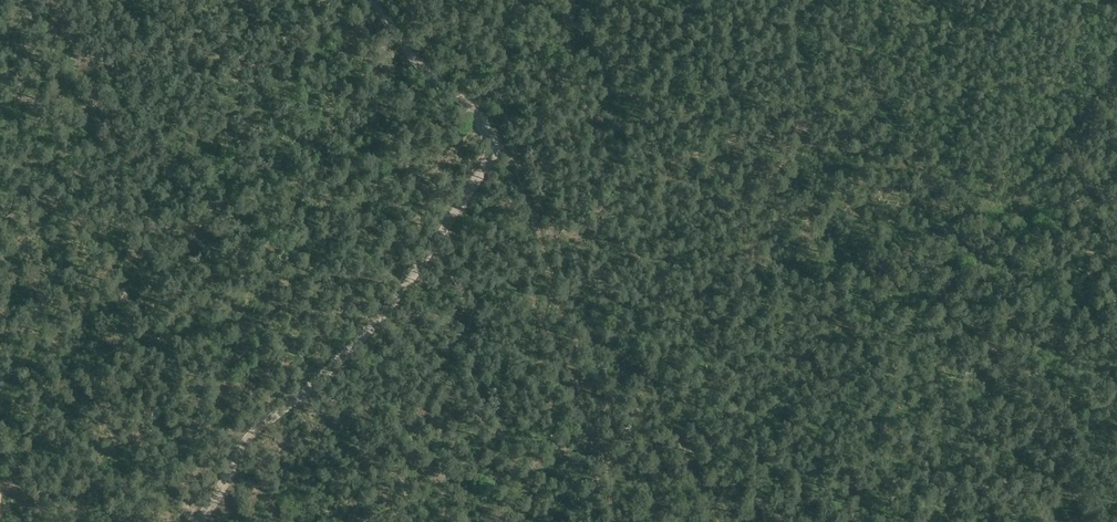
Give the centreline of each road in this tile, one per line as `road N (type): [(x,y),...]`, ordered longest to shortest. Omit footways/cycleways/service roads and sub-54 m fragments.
road 1 (track): [(198,521),(245,443),(350,349),(405,286),(489,156),(475,115),(407,52),(371,0)]
road 2 (track): [(718,521),(673,428),(640,384),(578,320),(554,309)]
road 3 (track): [(554,309),(557,341),(601,451),(613,521)]
road 4 (track): [(554,309),(526,198),(501,151),(489,147)]

